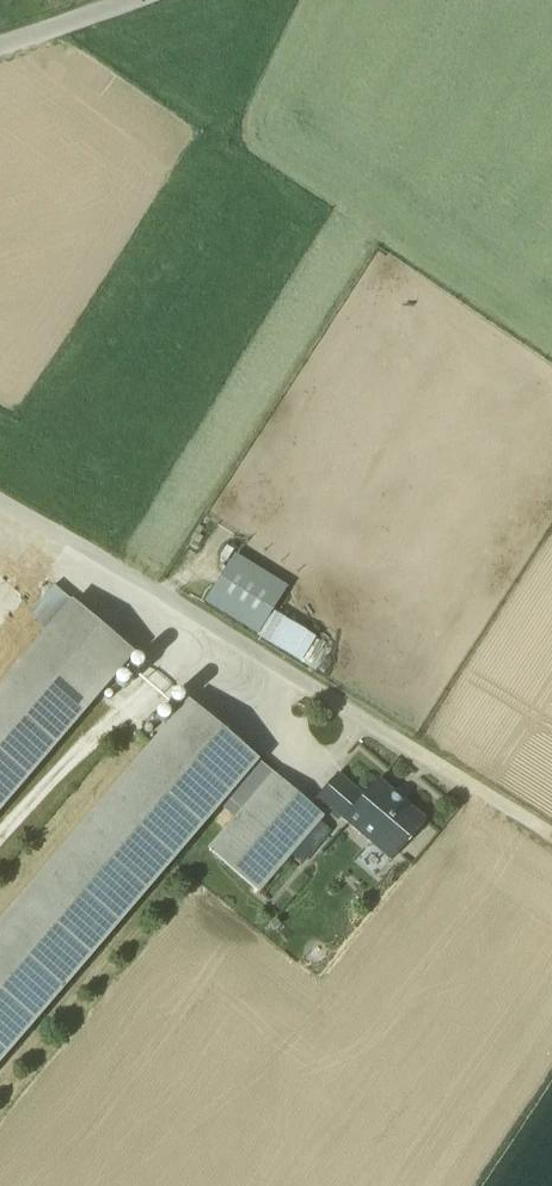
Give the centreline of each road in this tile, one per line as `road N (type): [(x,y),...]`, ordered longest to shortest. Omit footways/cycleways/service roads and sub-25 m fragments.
road 1 (unclassified): [(0,509),(253,655),(538,836)]
road 2 (unclassified): [(0,48),(145,0)]

